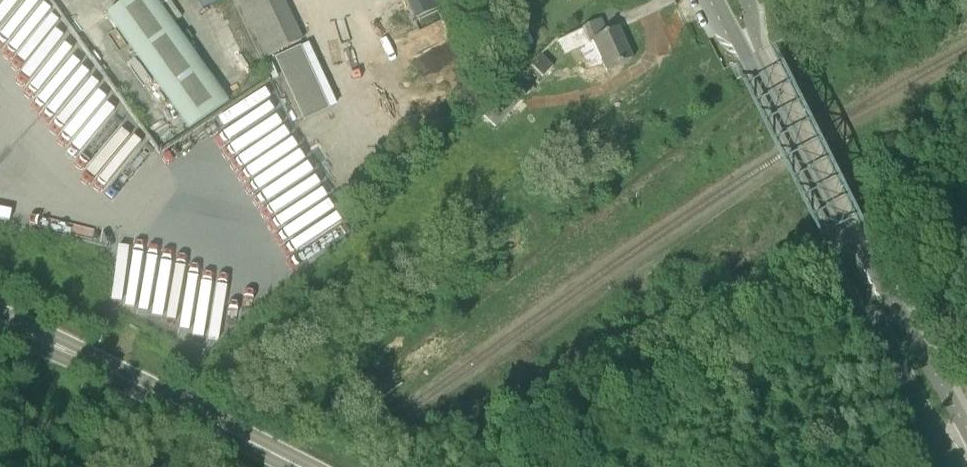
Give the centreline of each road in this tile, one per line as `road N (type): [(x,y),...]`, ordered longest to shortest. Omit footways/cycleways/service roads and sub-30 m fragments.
road 1 (tertiary): [(953,466),(749,61),(710,0)]
road 2 (secondary): [(303,466),(33,334)]

